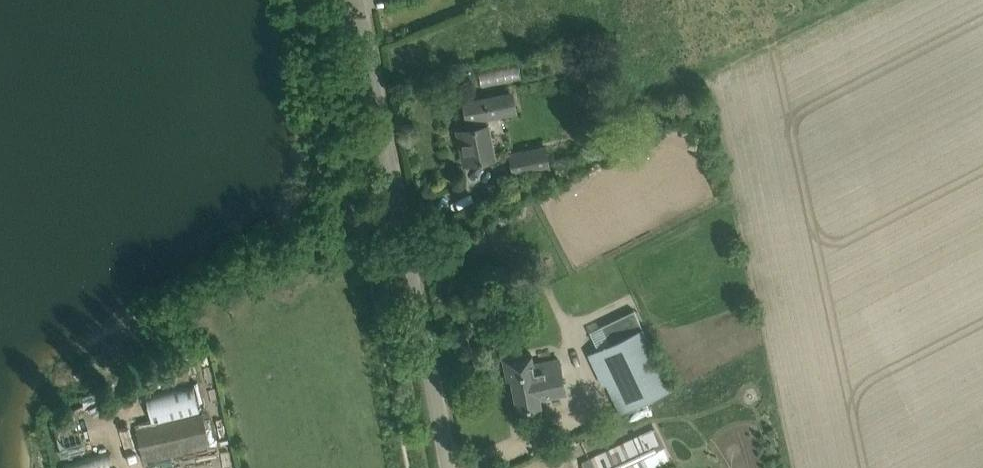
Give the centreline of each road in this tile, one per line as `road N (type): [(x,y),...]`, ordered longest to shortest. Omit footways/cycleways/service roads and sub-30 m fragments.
road 1 (unclassified): [(446,467),(351,0)]

